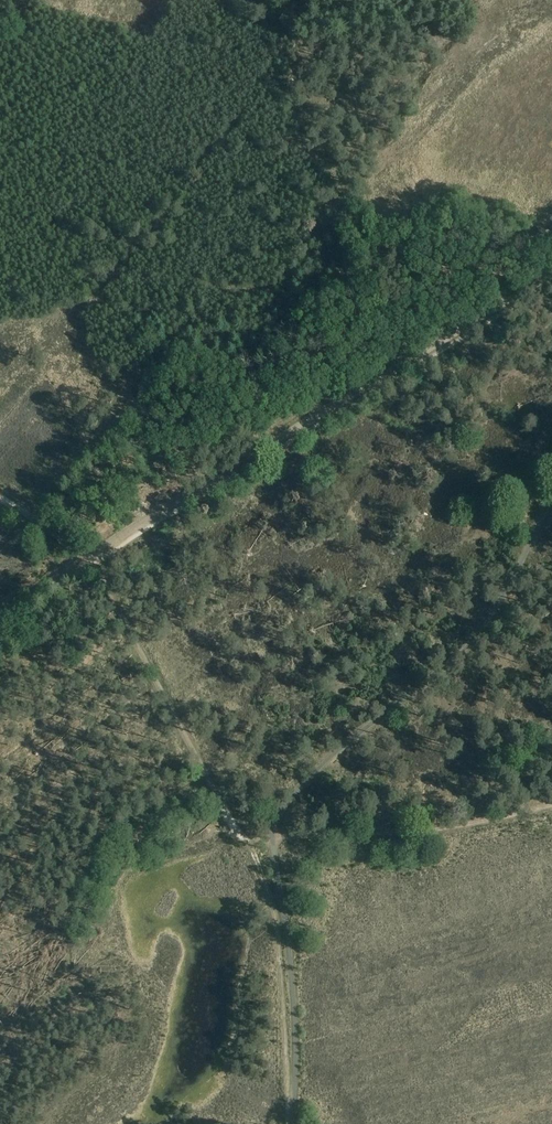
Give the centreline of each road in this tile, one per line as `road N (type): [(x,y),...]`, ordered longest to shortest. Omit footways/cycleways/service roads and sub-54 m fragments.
road 1 (track): [(0,617),(86,556),(551,274)]
road 2 (track): [(245,839),(95,564)]
road 3 (track): [(245,839),(411,830),(551,805)]
road 4 (track): [(286,1123),(280,956),(263,875),(245,839)]

